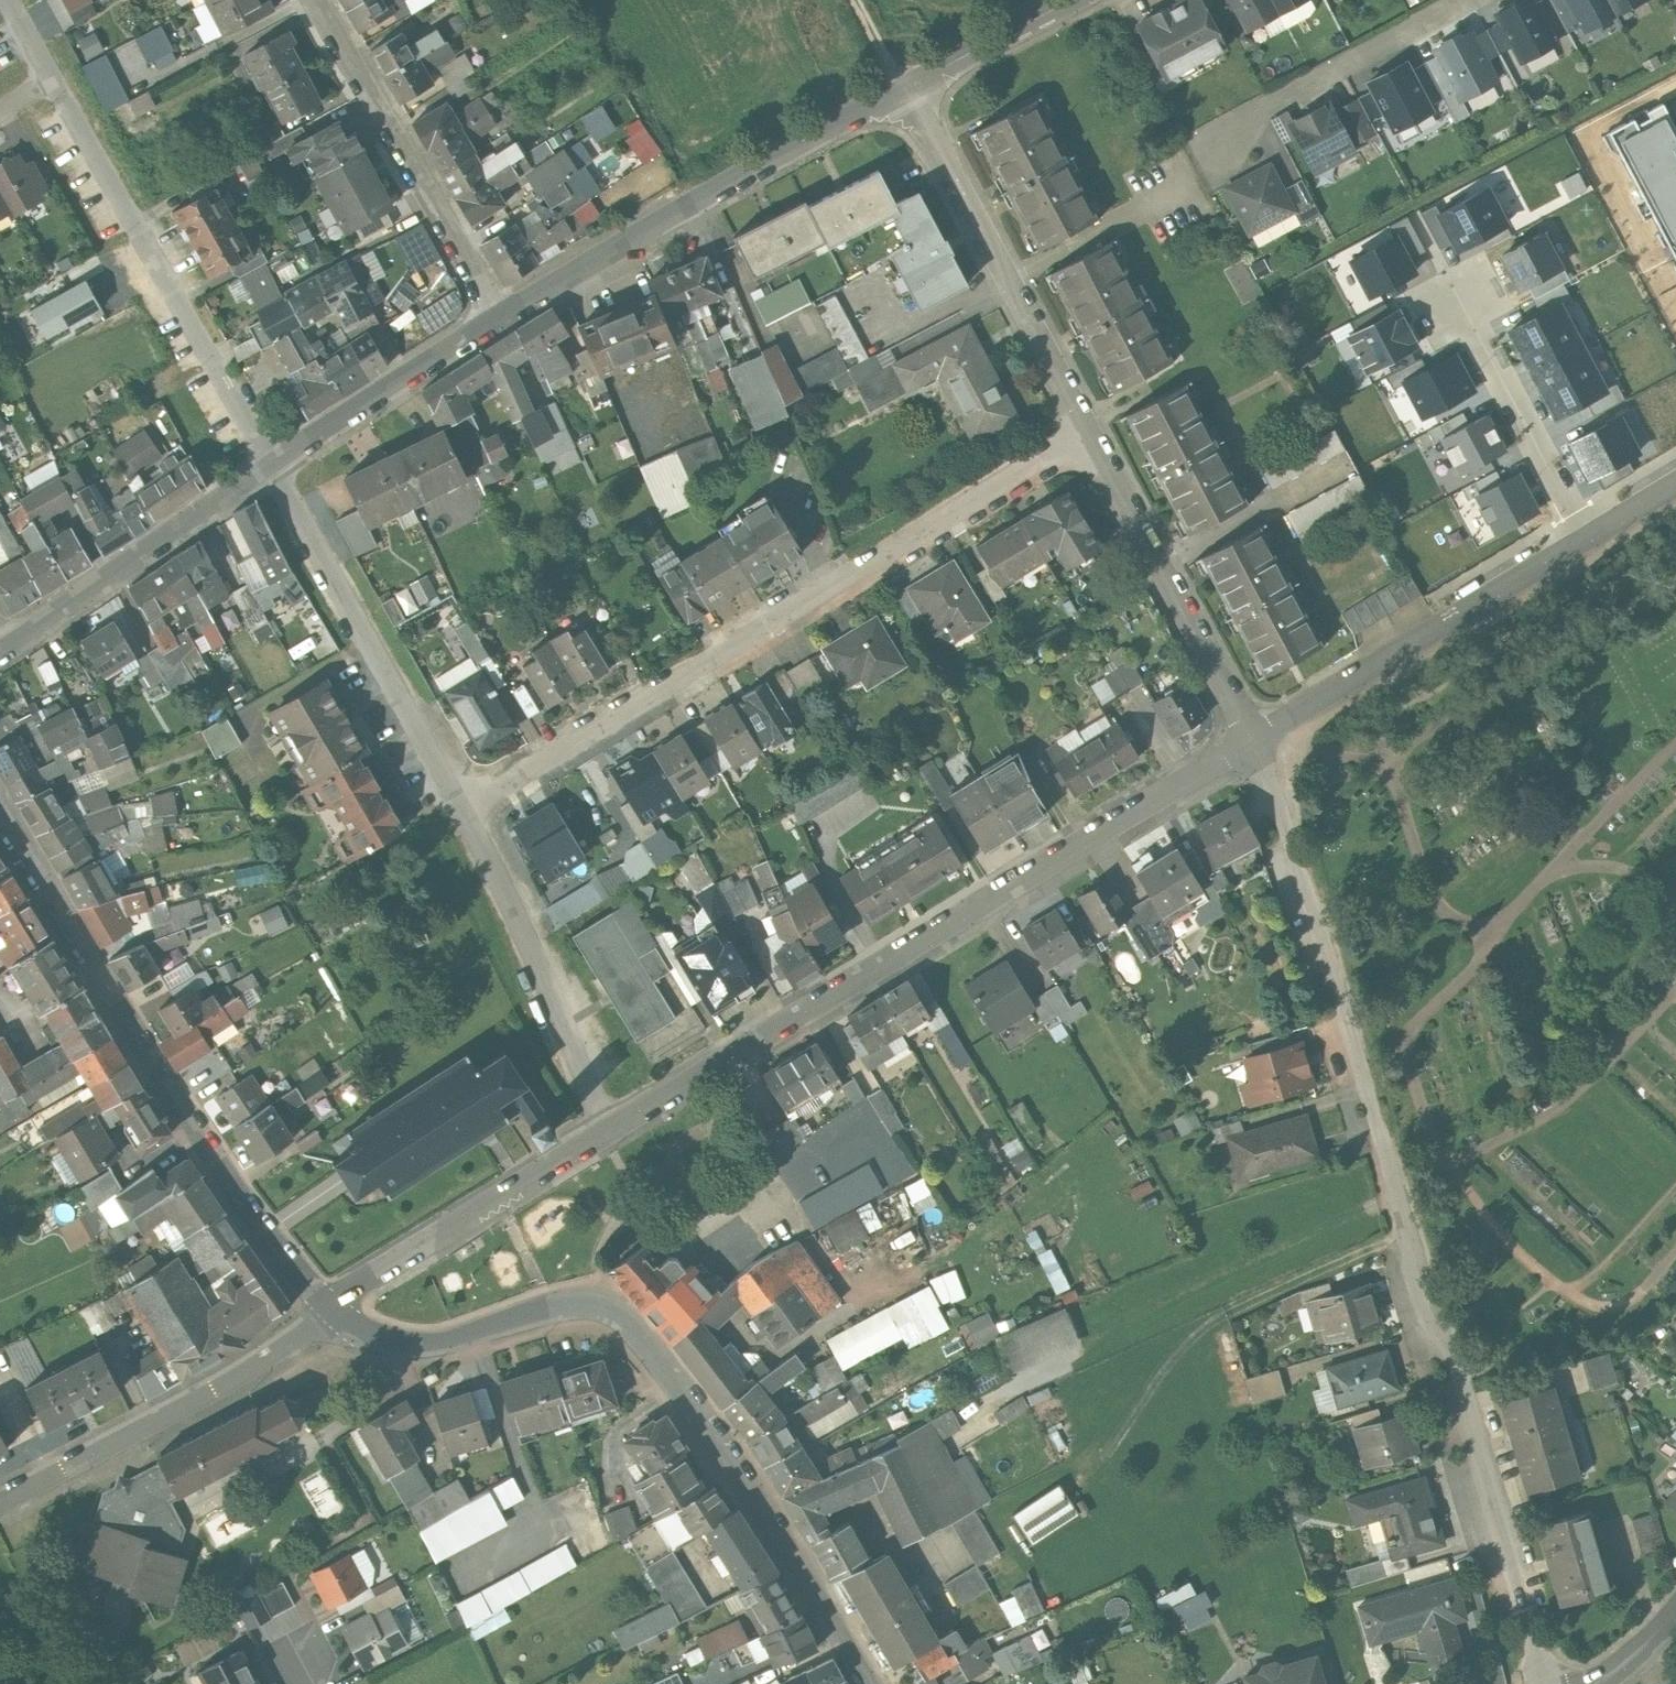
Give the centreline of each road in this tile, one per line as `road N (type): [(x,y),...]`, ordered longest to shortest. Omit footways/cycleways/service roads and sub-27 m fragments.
road 1 (residential): [(1546,1683),(1449,1338),(1427,1325),(1407,1223),(1301,869),(1252,736)]
road 2 (residential): [(333,1320),(417,1352),(547,1306),(607,1309),(692,1393),(871,1683)]
road 3 (residential): [(619,1127),(1252,736)]
road 4 (residential): [(1107,443),(459,805)]
road 5 (residential): [(0,809),(267,1232),(333,1320)]
road 6 (tertiary): [(508,322),(655,228),(915,87)]
road 7 (residential): [(59,89),(274,470)]
road 8 (residential): [(1107,443),(915,87)]
road 9 (residential): [(1252,736),(1589,540)]
road 10 (residential): [(0,1509),(333,1320)]
road 11 (residential): [(274,470),(459,805)]
road 12 (residential): [(315,0),(508,322)]
road 13 (residential): [(1413,214),(1589,540)]
road 14 (residential): [(459,805),(619,1127)]
road 15 (residential): [(333,1320),(619,1127)]
road 16 (residential): [(1252,736),(1107,443)]
road 17 (tertiary): [(0,645),(274,470)]
road 18 (residential): [(1479,0),(1225,137)]
road 19 (tertiary): [(274,470),(508,322)]
road 20 (tertiary): [(915,87),(1082,0)]

